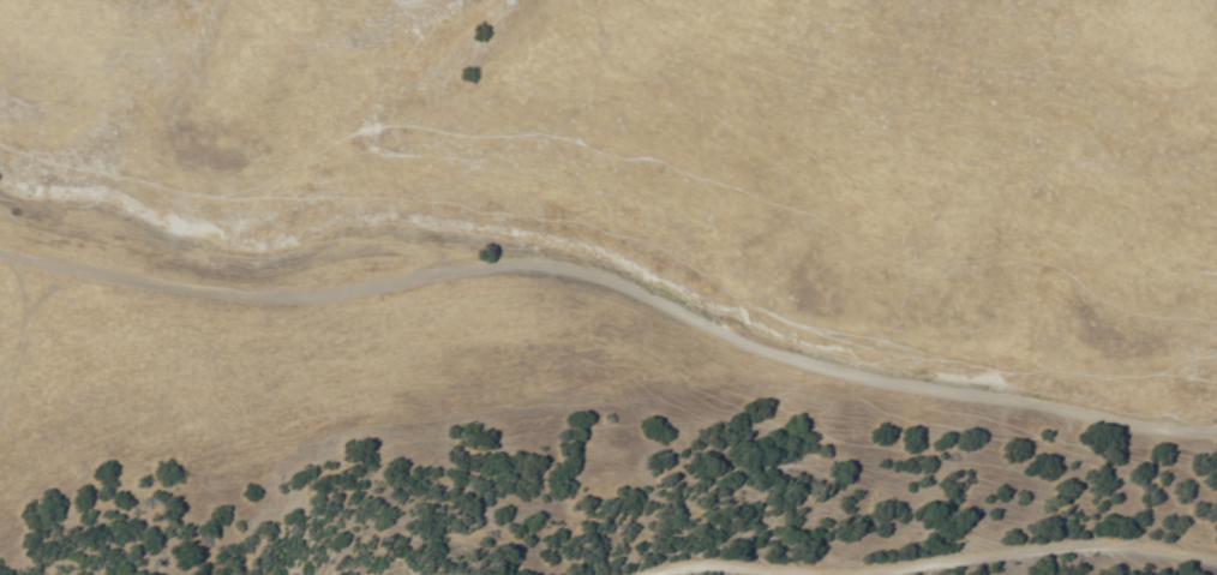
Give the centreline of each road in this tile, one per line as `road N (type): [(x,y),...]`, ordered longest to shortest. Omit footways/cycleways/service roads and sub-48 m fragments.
road 1 (track): [(1216,501),(1067,489),(410,324),(56,311),(0,298)]
road 2 (track): [(1068,574),(1216,571)]

